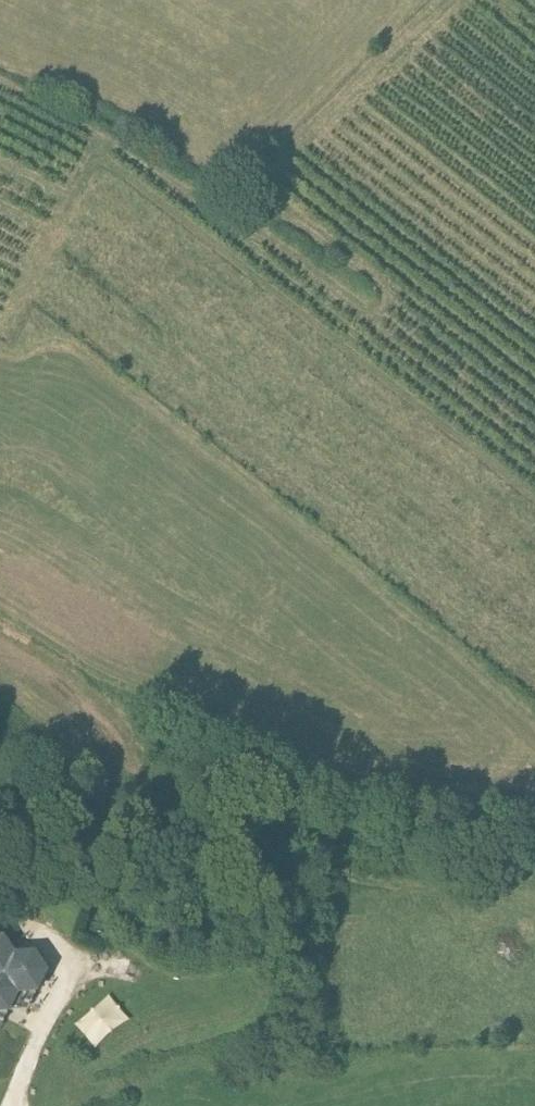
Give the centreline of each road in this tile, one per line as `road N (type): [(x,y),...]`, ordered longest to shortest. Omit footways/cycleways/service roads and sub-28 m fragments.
road 1 (unclassified): [(0,884),(73,849),(129,833),(387,849),(534,838)]

